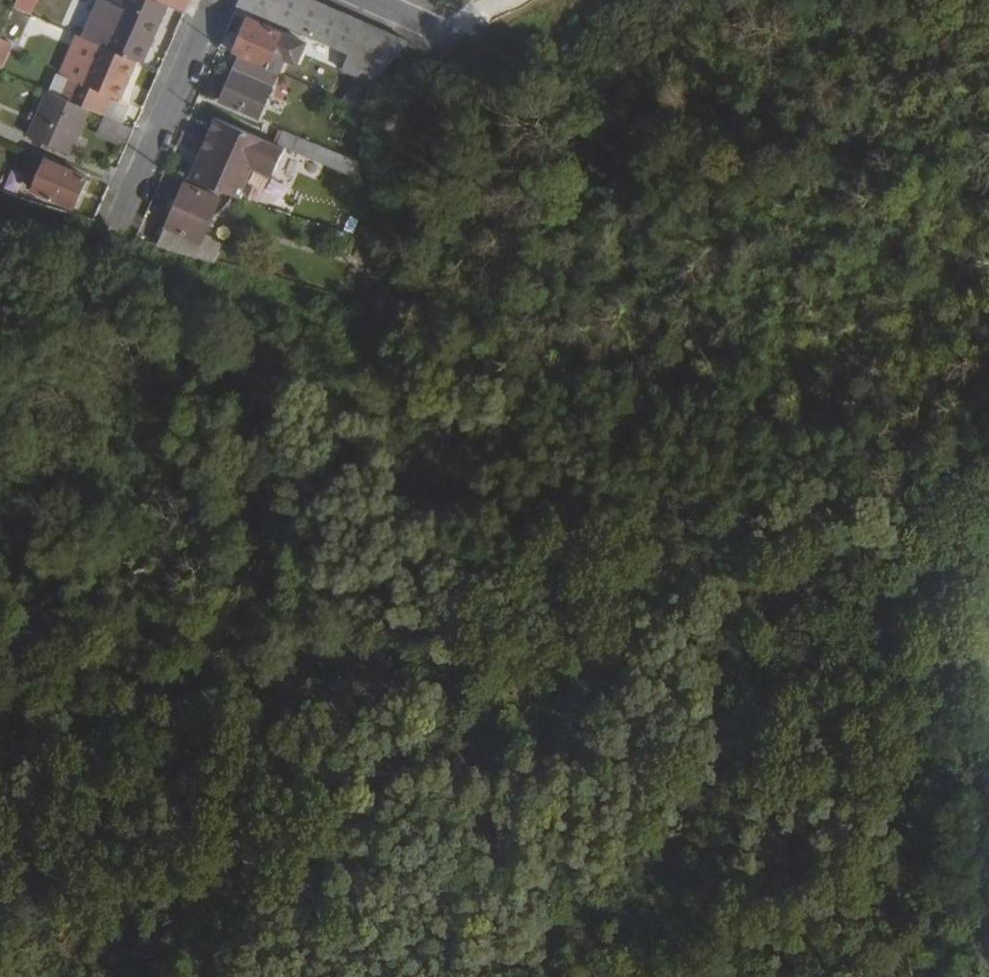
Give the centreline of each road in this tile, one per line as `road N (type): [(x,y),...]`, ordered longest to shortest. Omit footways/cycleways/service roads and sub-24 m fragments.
road 1 (track): [(988,934),(982,840),(988,707)]
road 2 (residential): [(216,0),(131,204)]

